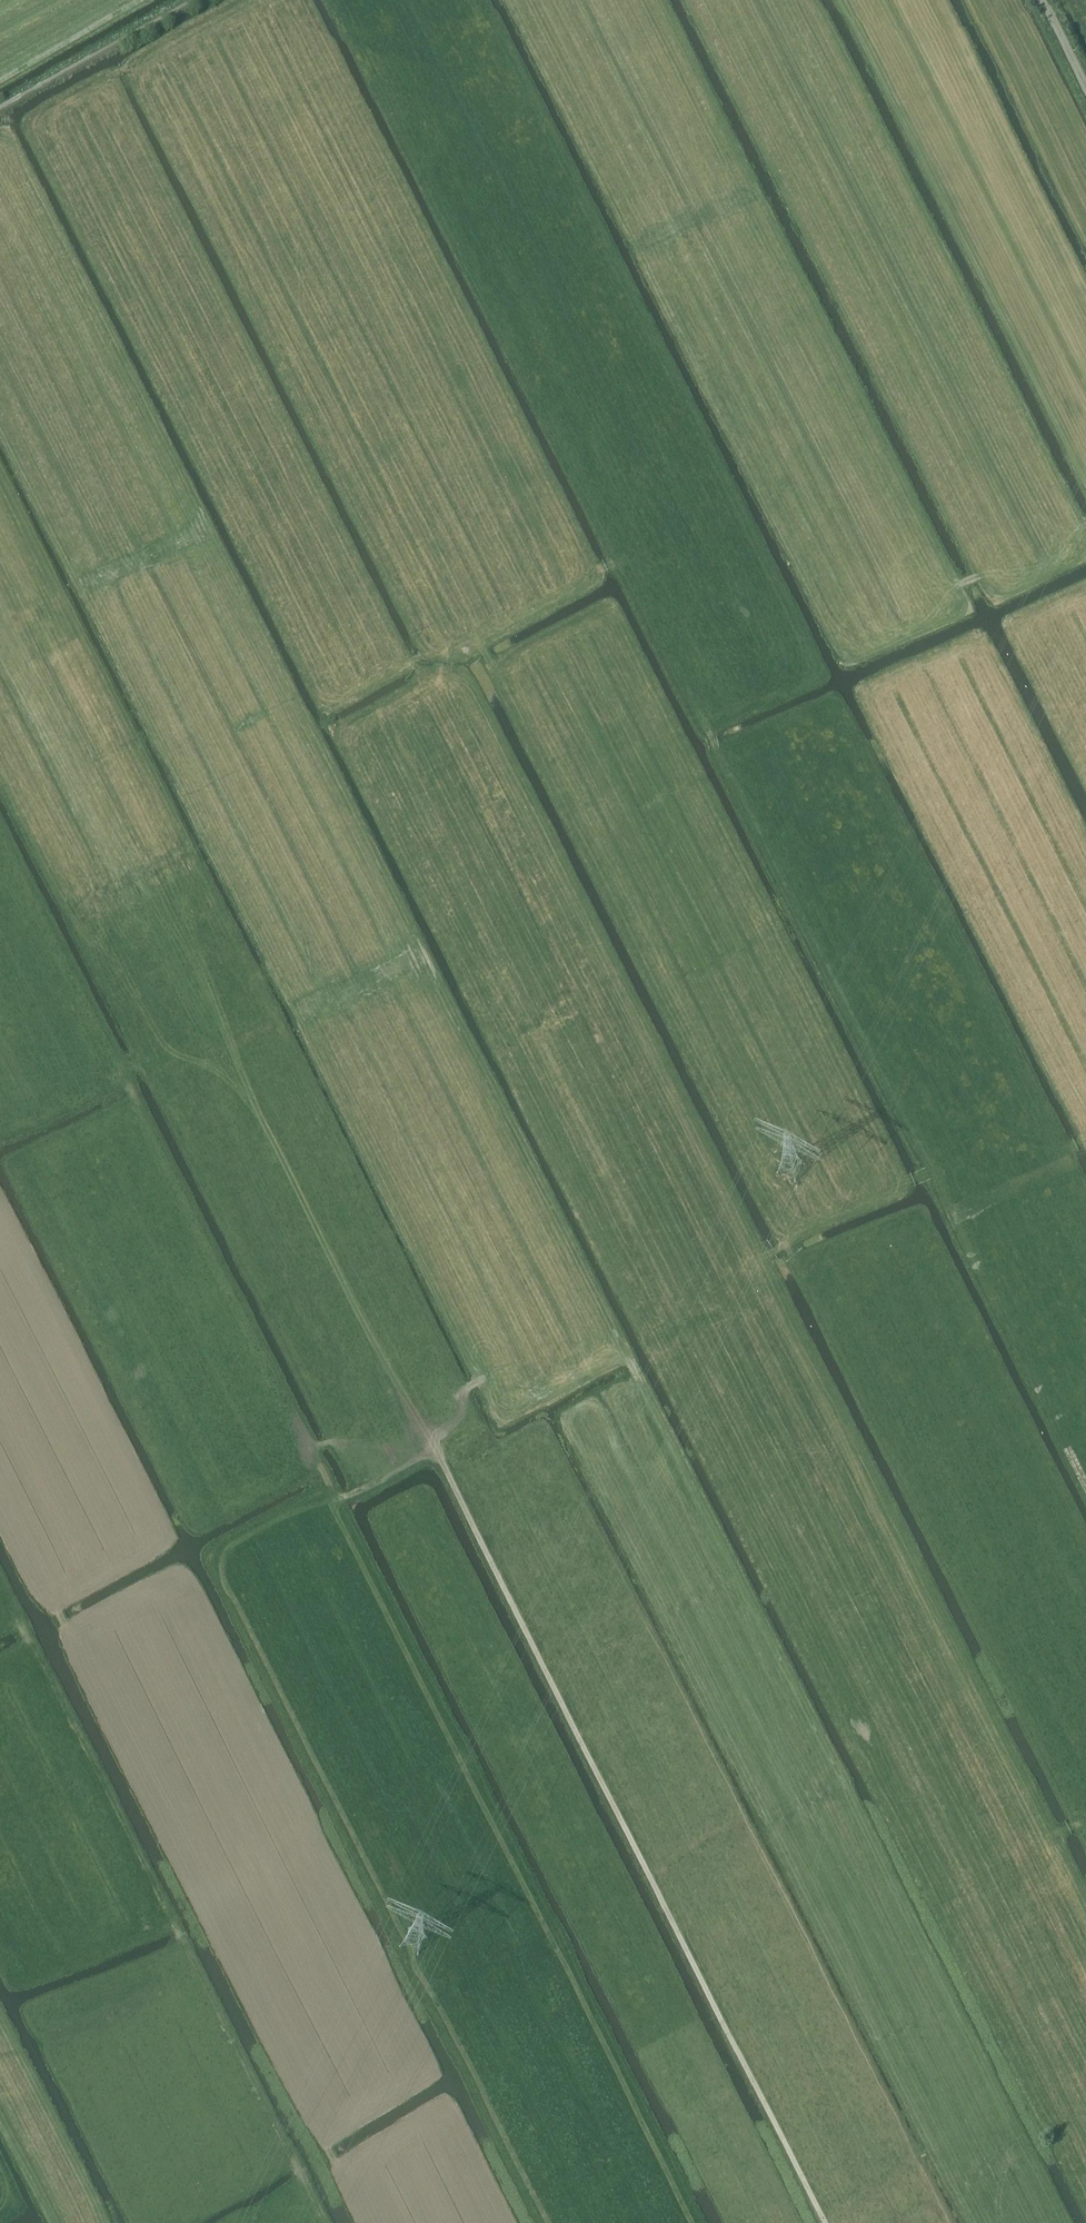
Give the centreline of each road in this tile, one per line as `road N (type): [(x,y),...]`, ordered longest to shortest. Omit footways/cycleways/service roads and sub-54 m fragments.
road 1 (track): [(826,2222),(435,1449),(345,1429),(323,1406),(0,760)]
road 2 (track): [(141,0),(0,80)]

